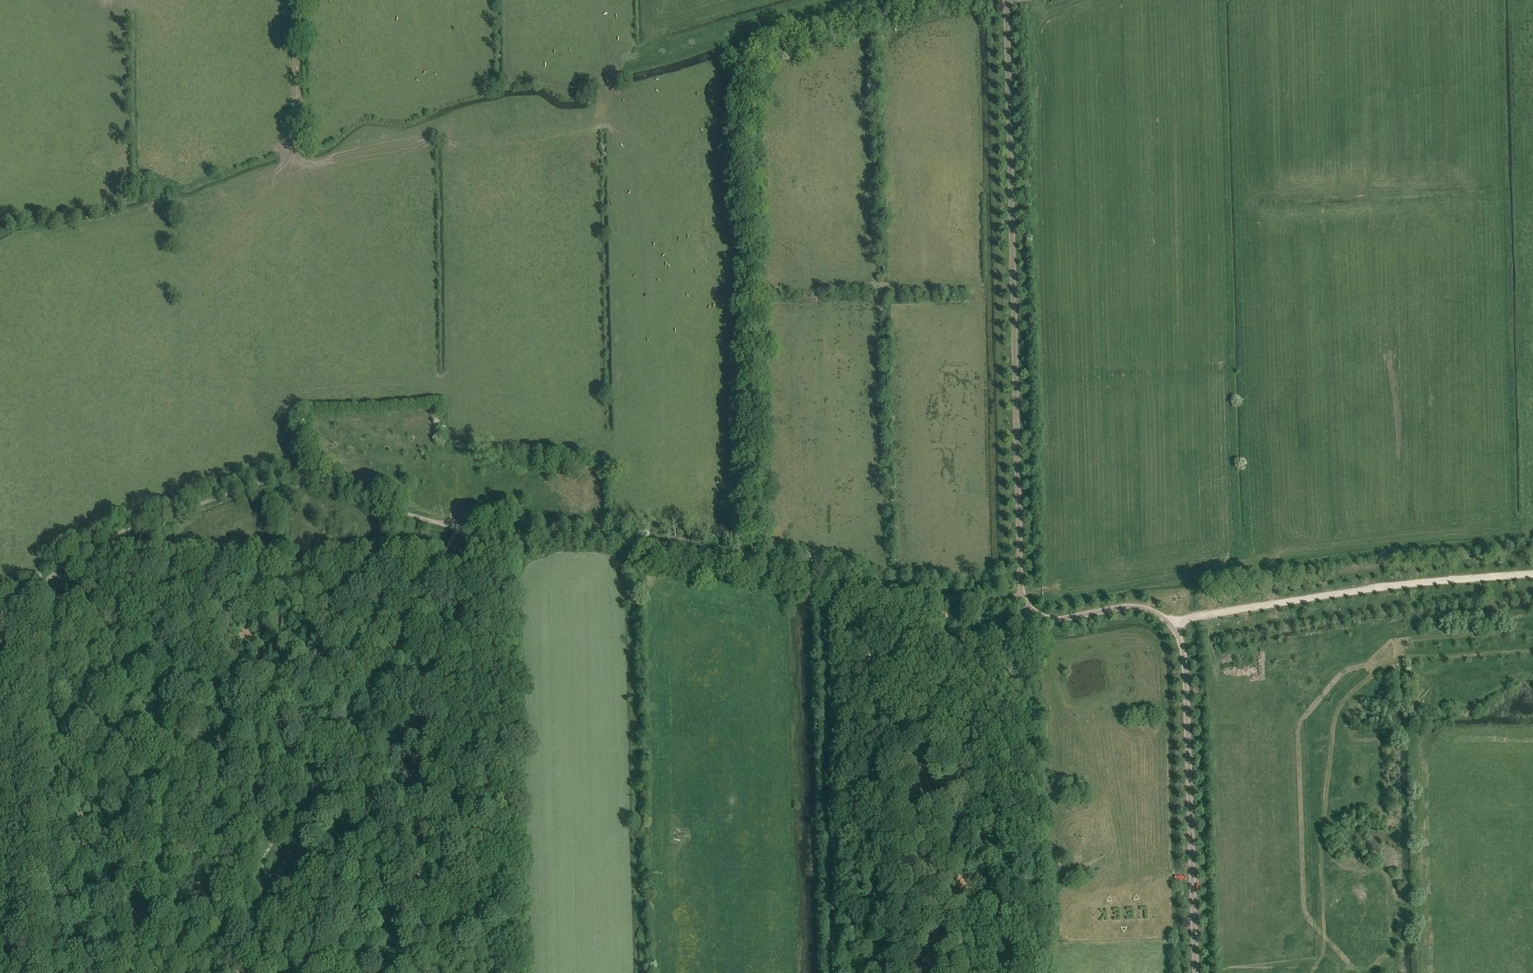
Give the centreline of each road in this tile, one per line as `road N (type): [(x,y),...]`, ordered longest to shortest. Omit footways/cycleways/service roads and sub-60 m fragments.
road 1 (track): [(1021,622),(891,616),(874,629),(878,972)]
road 2 (track): [(33,972),(30,595)]
road 3 (track): [(1532,574),(1384,587),(1172,625)]

